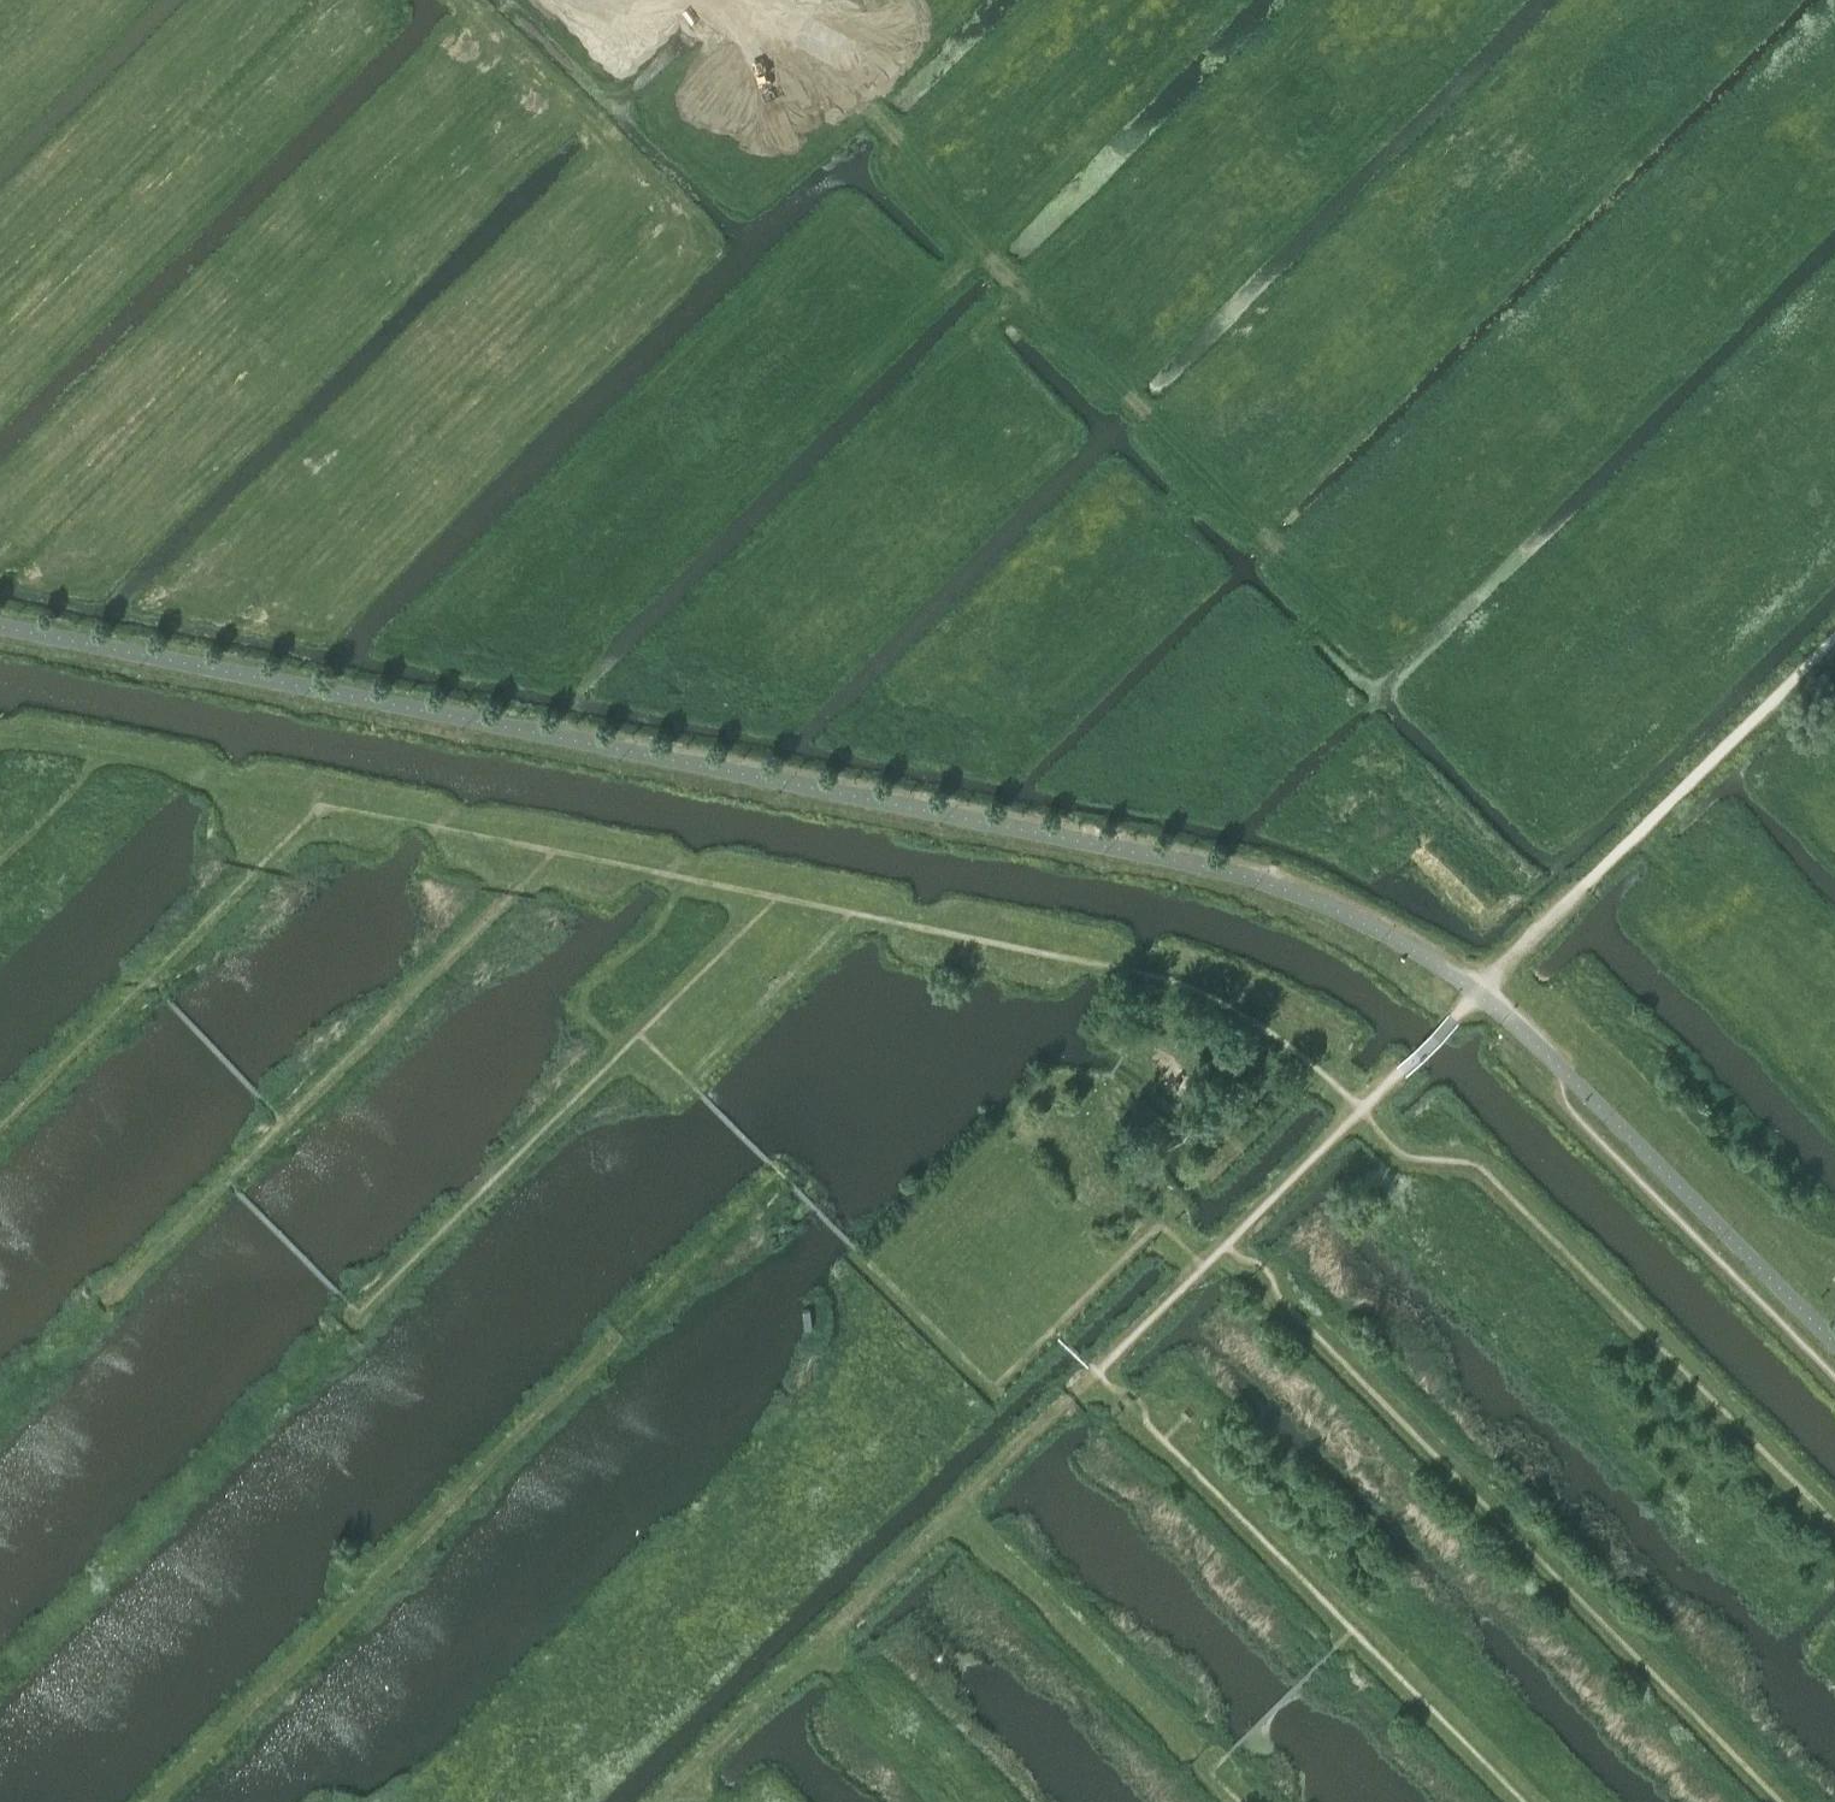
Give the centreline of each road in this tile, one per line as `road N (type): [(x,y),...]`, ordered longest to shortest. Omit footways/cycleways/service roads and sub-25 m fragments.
road 1 (track): [(1834,637),(1476,989)]
road 2 (track): [(322,805),(0,736)]

